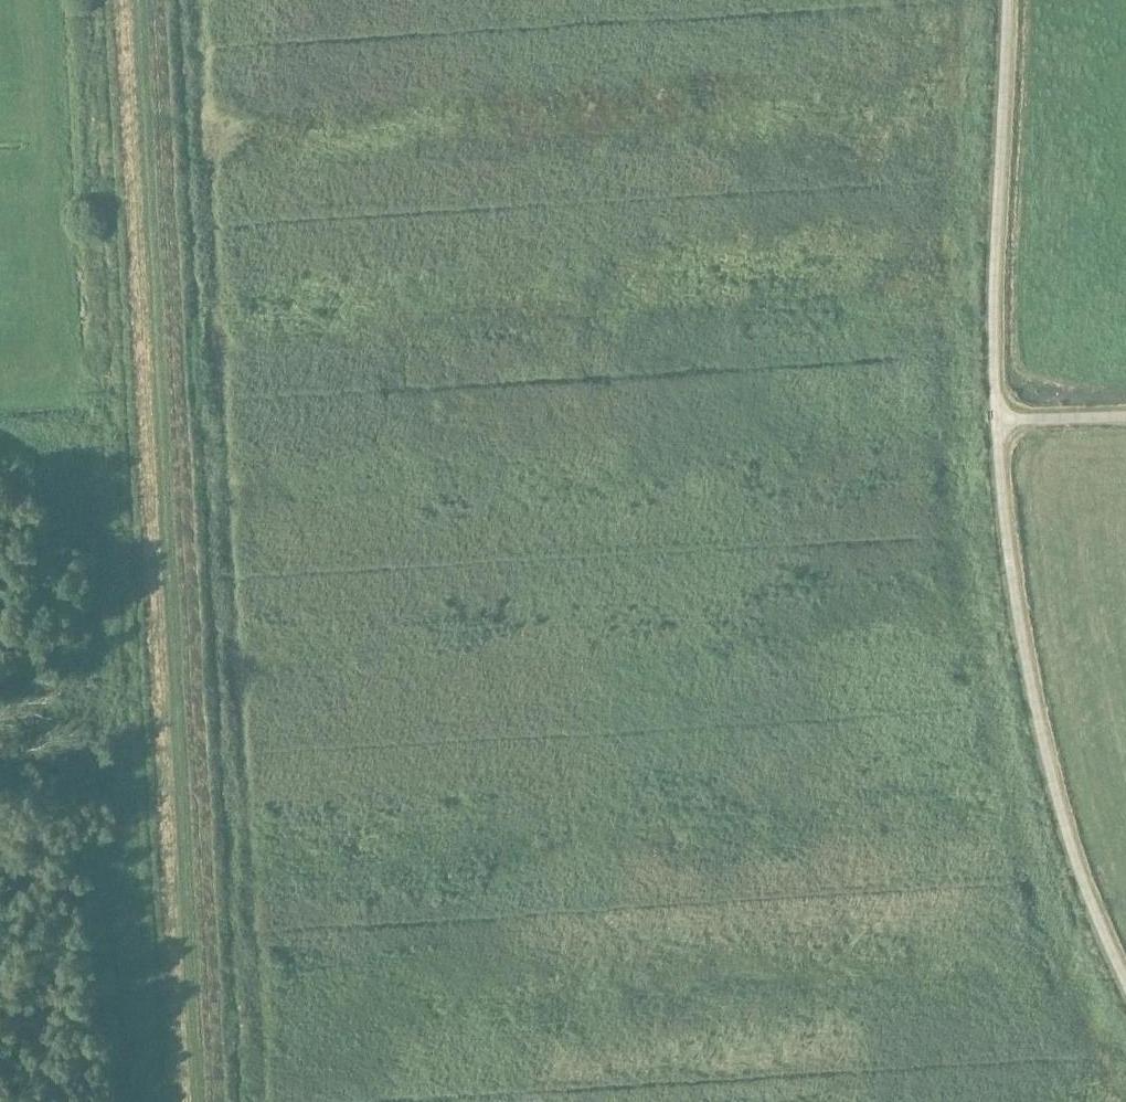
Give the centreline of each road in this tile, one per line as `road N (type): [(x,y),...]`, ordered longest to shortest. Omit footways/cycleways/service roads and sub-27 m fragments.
road 1 (track): [(152,1101),(89,0)]

